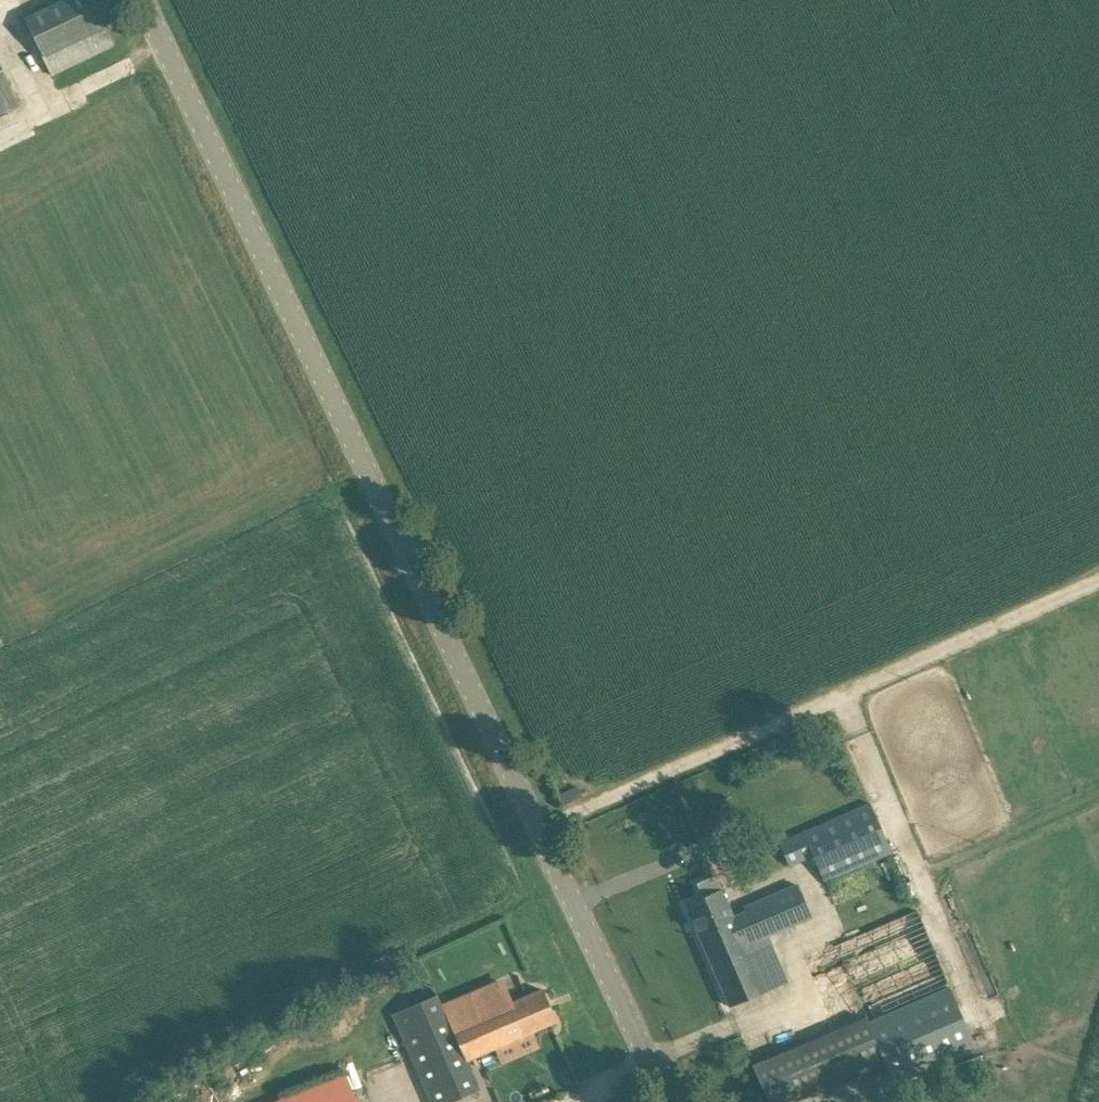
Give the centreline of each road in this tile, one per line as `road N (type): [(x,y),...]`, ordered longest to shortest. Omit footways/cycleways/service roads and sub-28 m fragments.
road 1 (tertiary): [(678,1101),(150,0)]
road 2 (track): [(1098,577),(546,828)]

